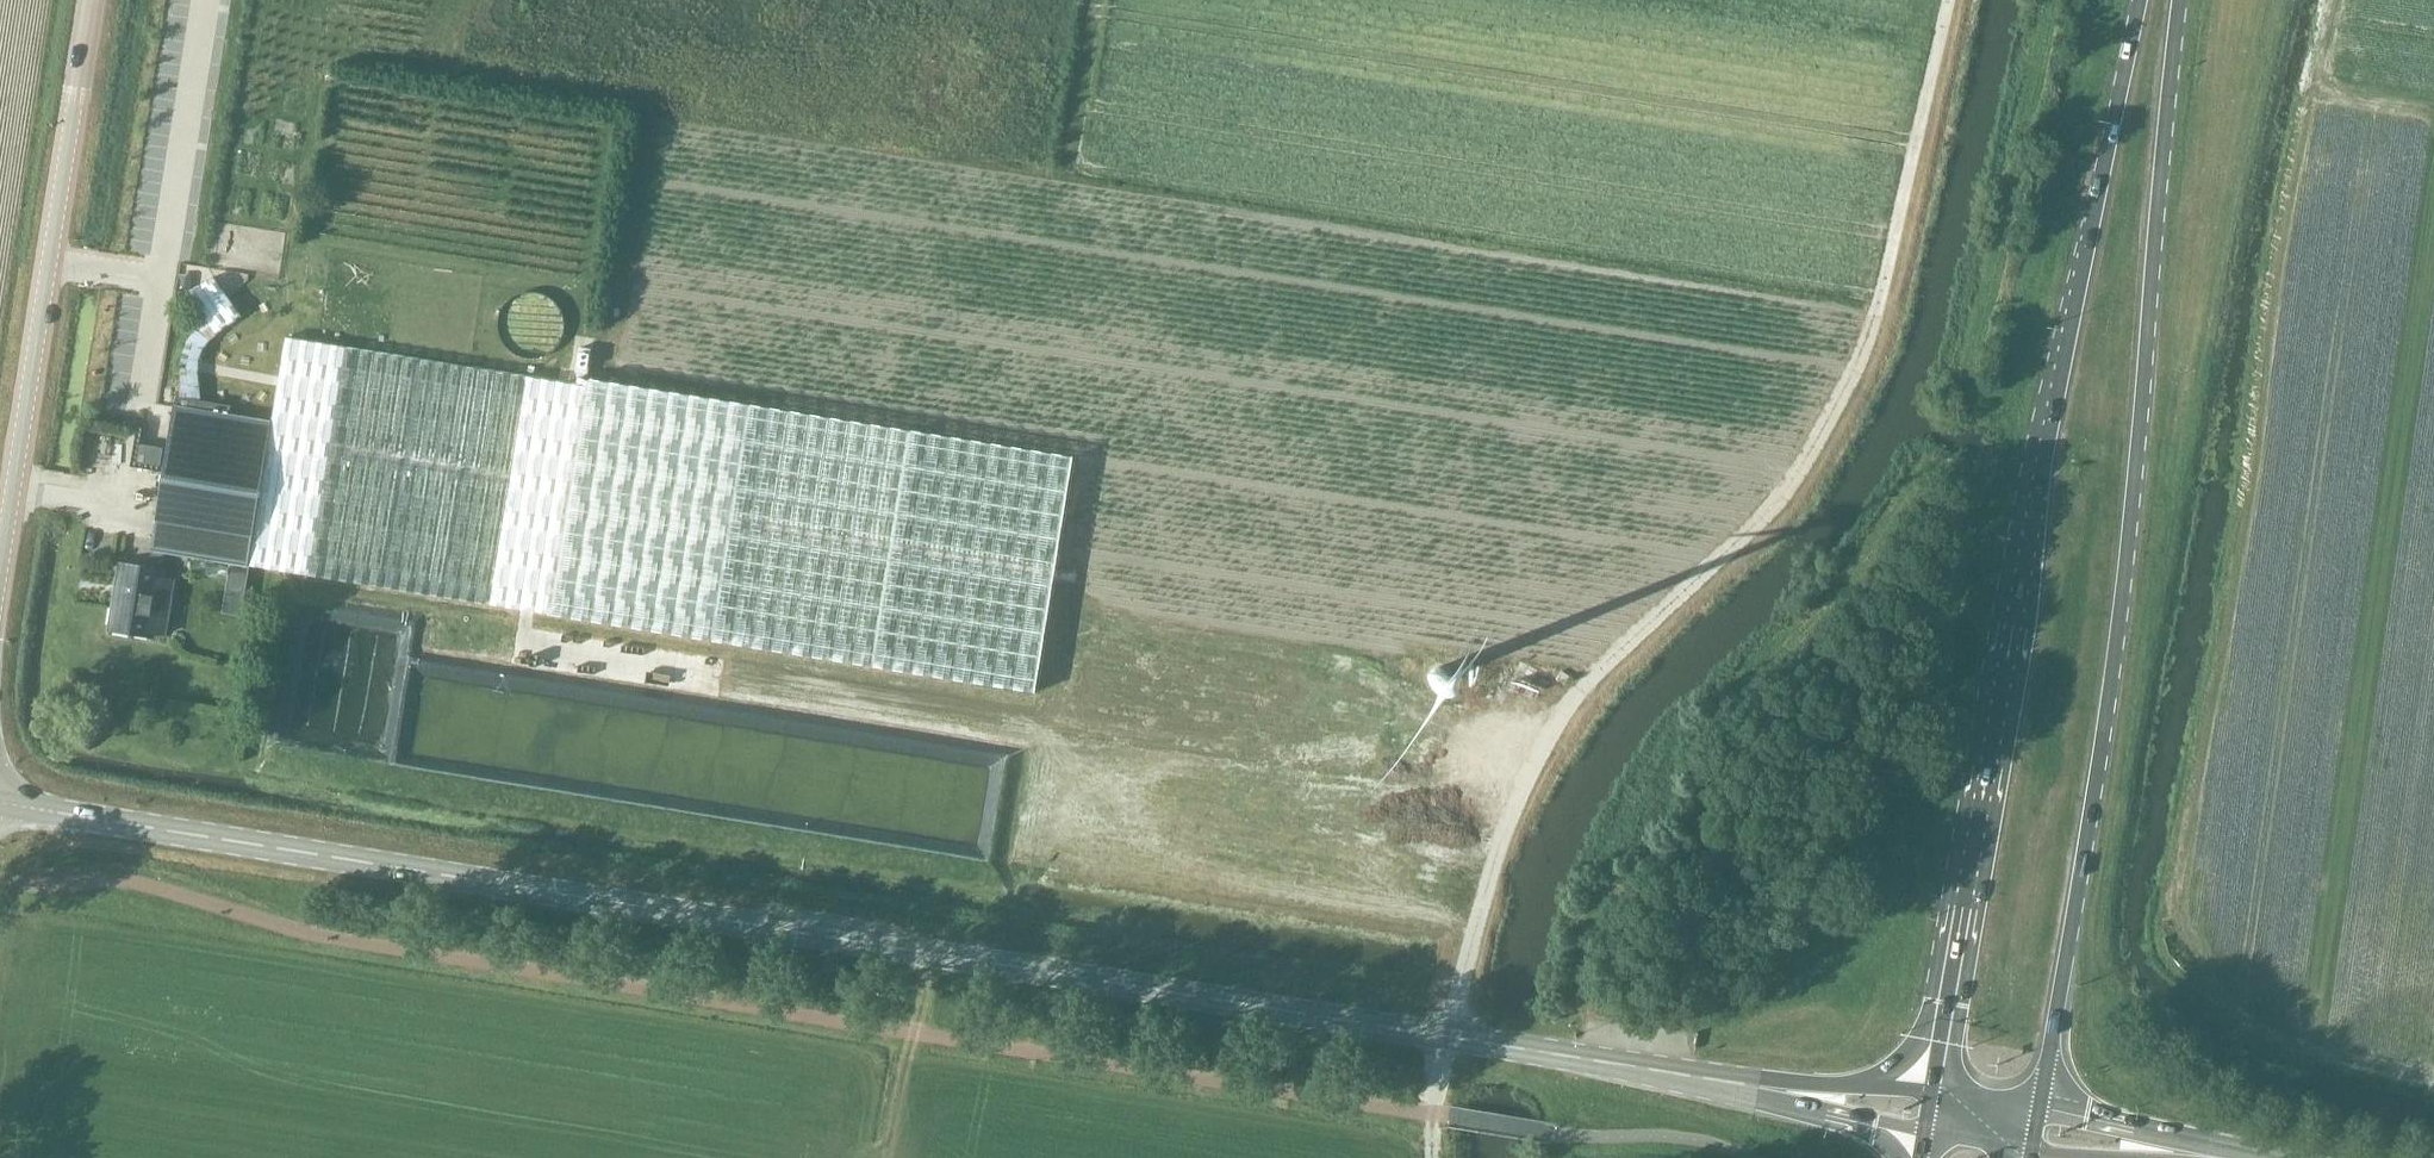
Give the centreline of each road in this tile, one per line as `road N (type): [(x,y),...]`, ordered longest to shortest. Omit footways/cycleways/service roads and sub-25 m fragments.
road 1 (tertiary): [(1927,1113),(0,804)]
road 2 (primary): [(2037,1129),(2108,720),(2182,0)]
road 3 (primary): [(2140,0),(2045,449),(1927,1113)]
road 4 (tertiary): [(0,564),(91,0)]
road 5 (tertiary): [(2216,1157),(2037,1129)]

